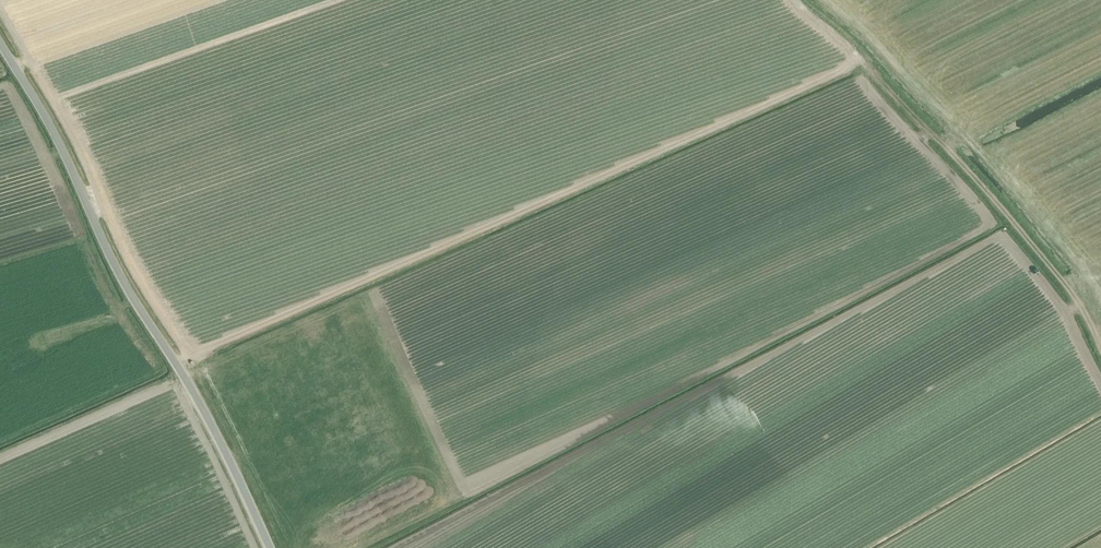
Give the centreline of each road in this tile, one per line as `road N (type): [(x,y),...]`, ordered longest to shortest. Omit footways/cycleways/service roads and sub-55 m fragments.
road 1 (unclassified): [(269,547),(230,457),(127,292),(67,158),(0,41)]
road 2 (track): [(797,0),(1000,205),(1071,289),(1100,347)]
road 3 (track): [(818,0),(951,124),(956,137),(948,150)]

